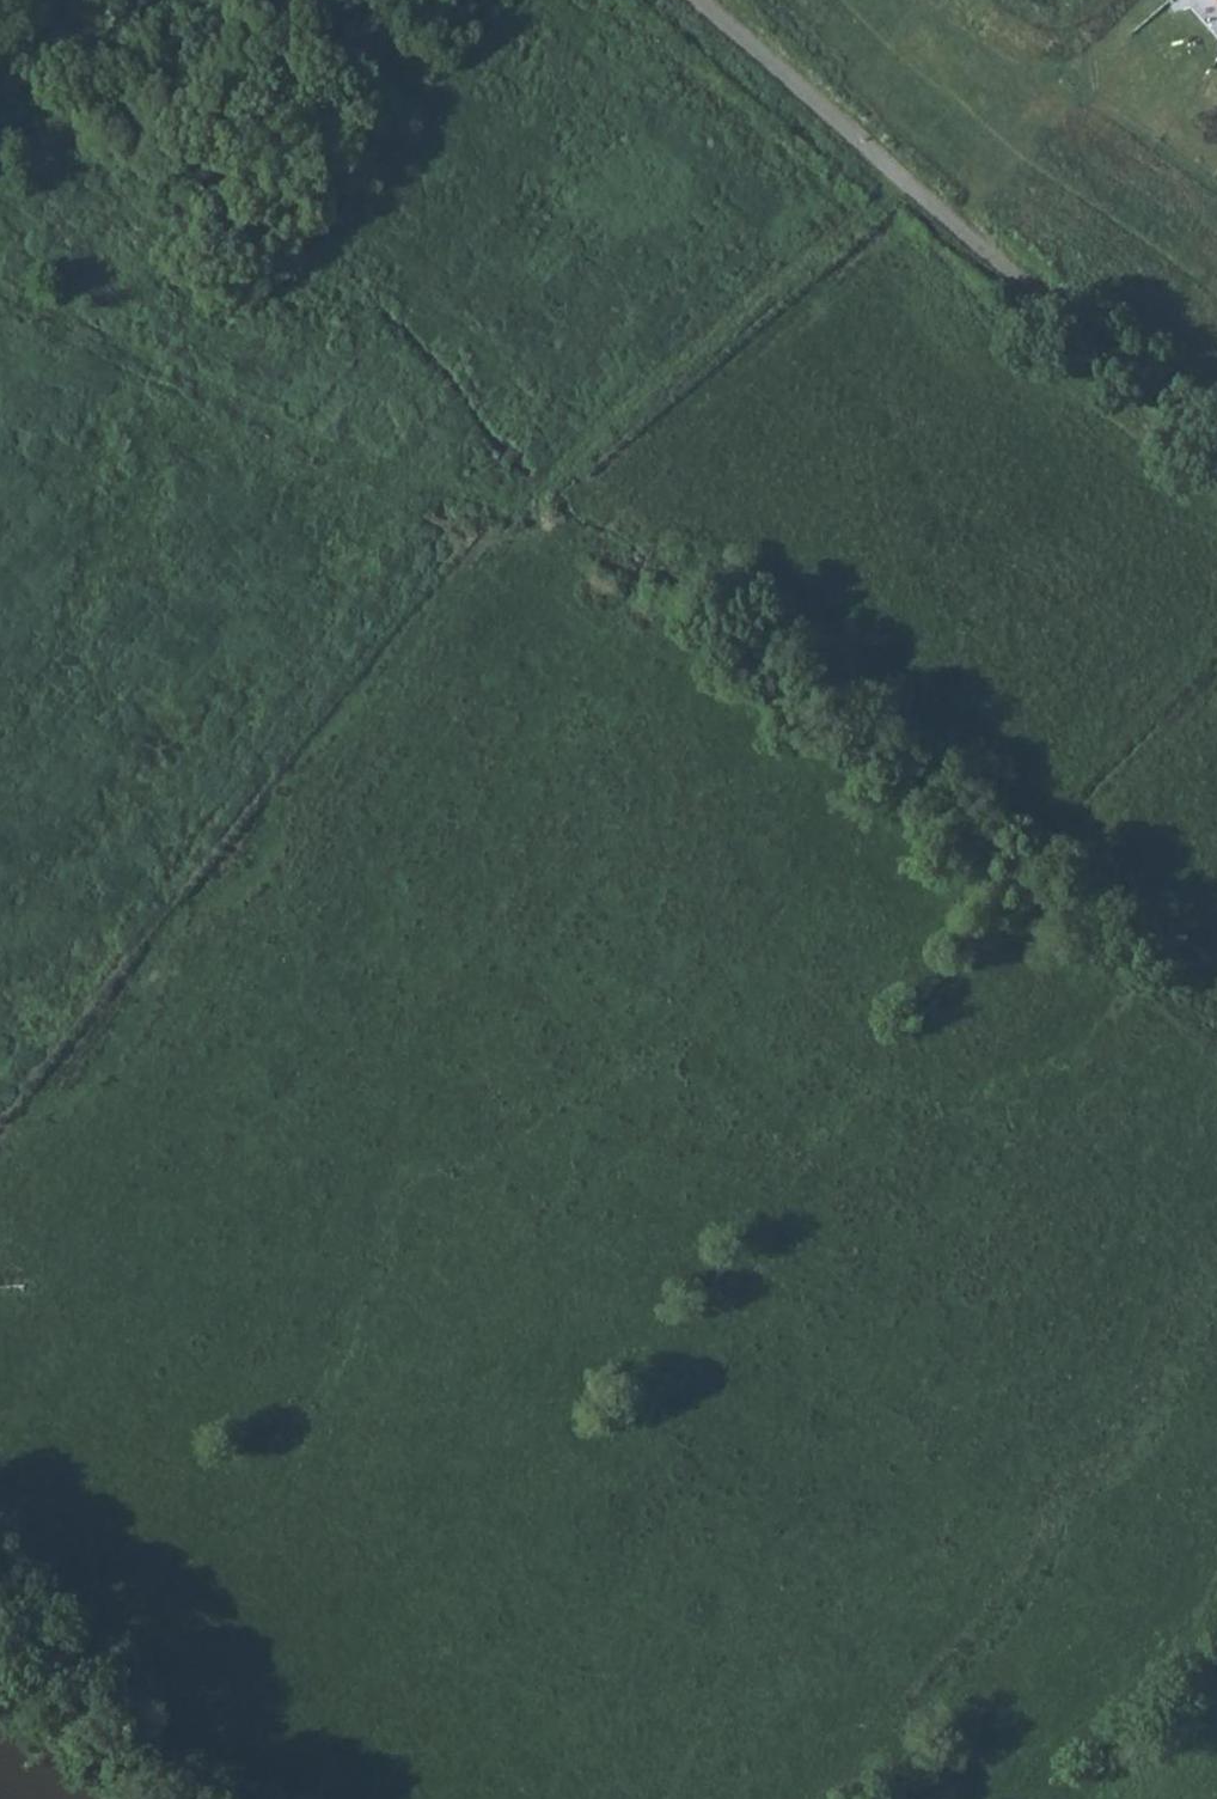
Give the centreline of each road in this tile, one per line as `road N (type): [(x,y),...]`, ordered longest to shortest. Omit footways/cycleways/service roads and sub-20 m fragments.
road 1 (track): [(698,0),(1025,287),(1216,430)]

